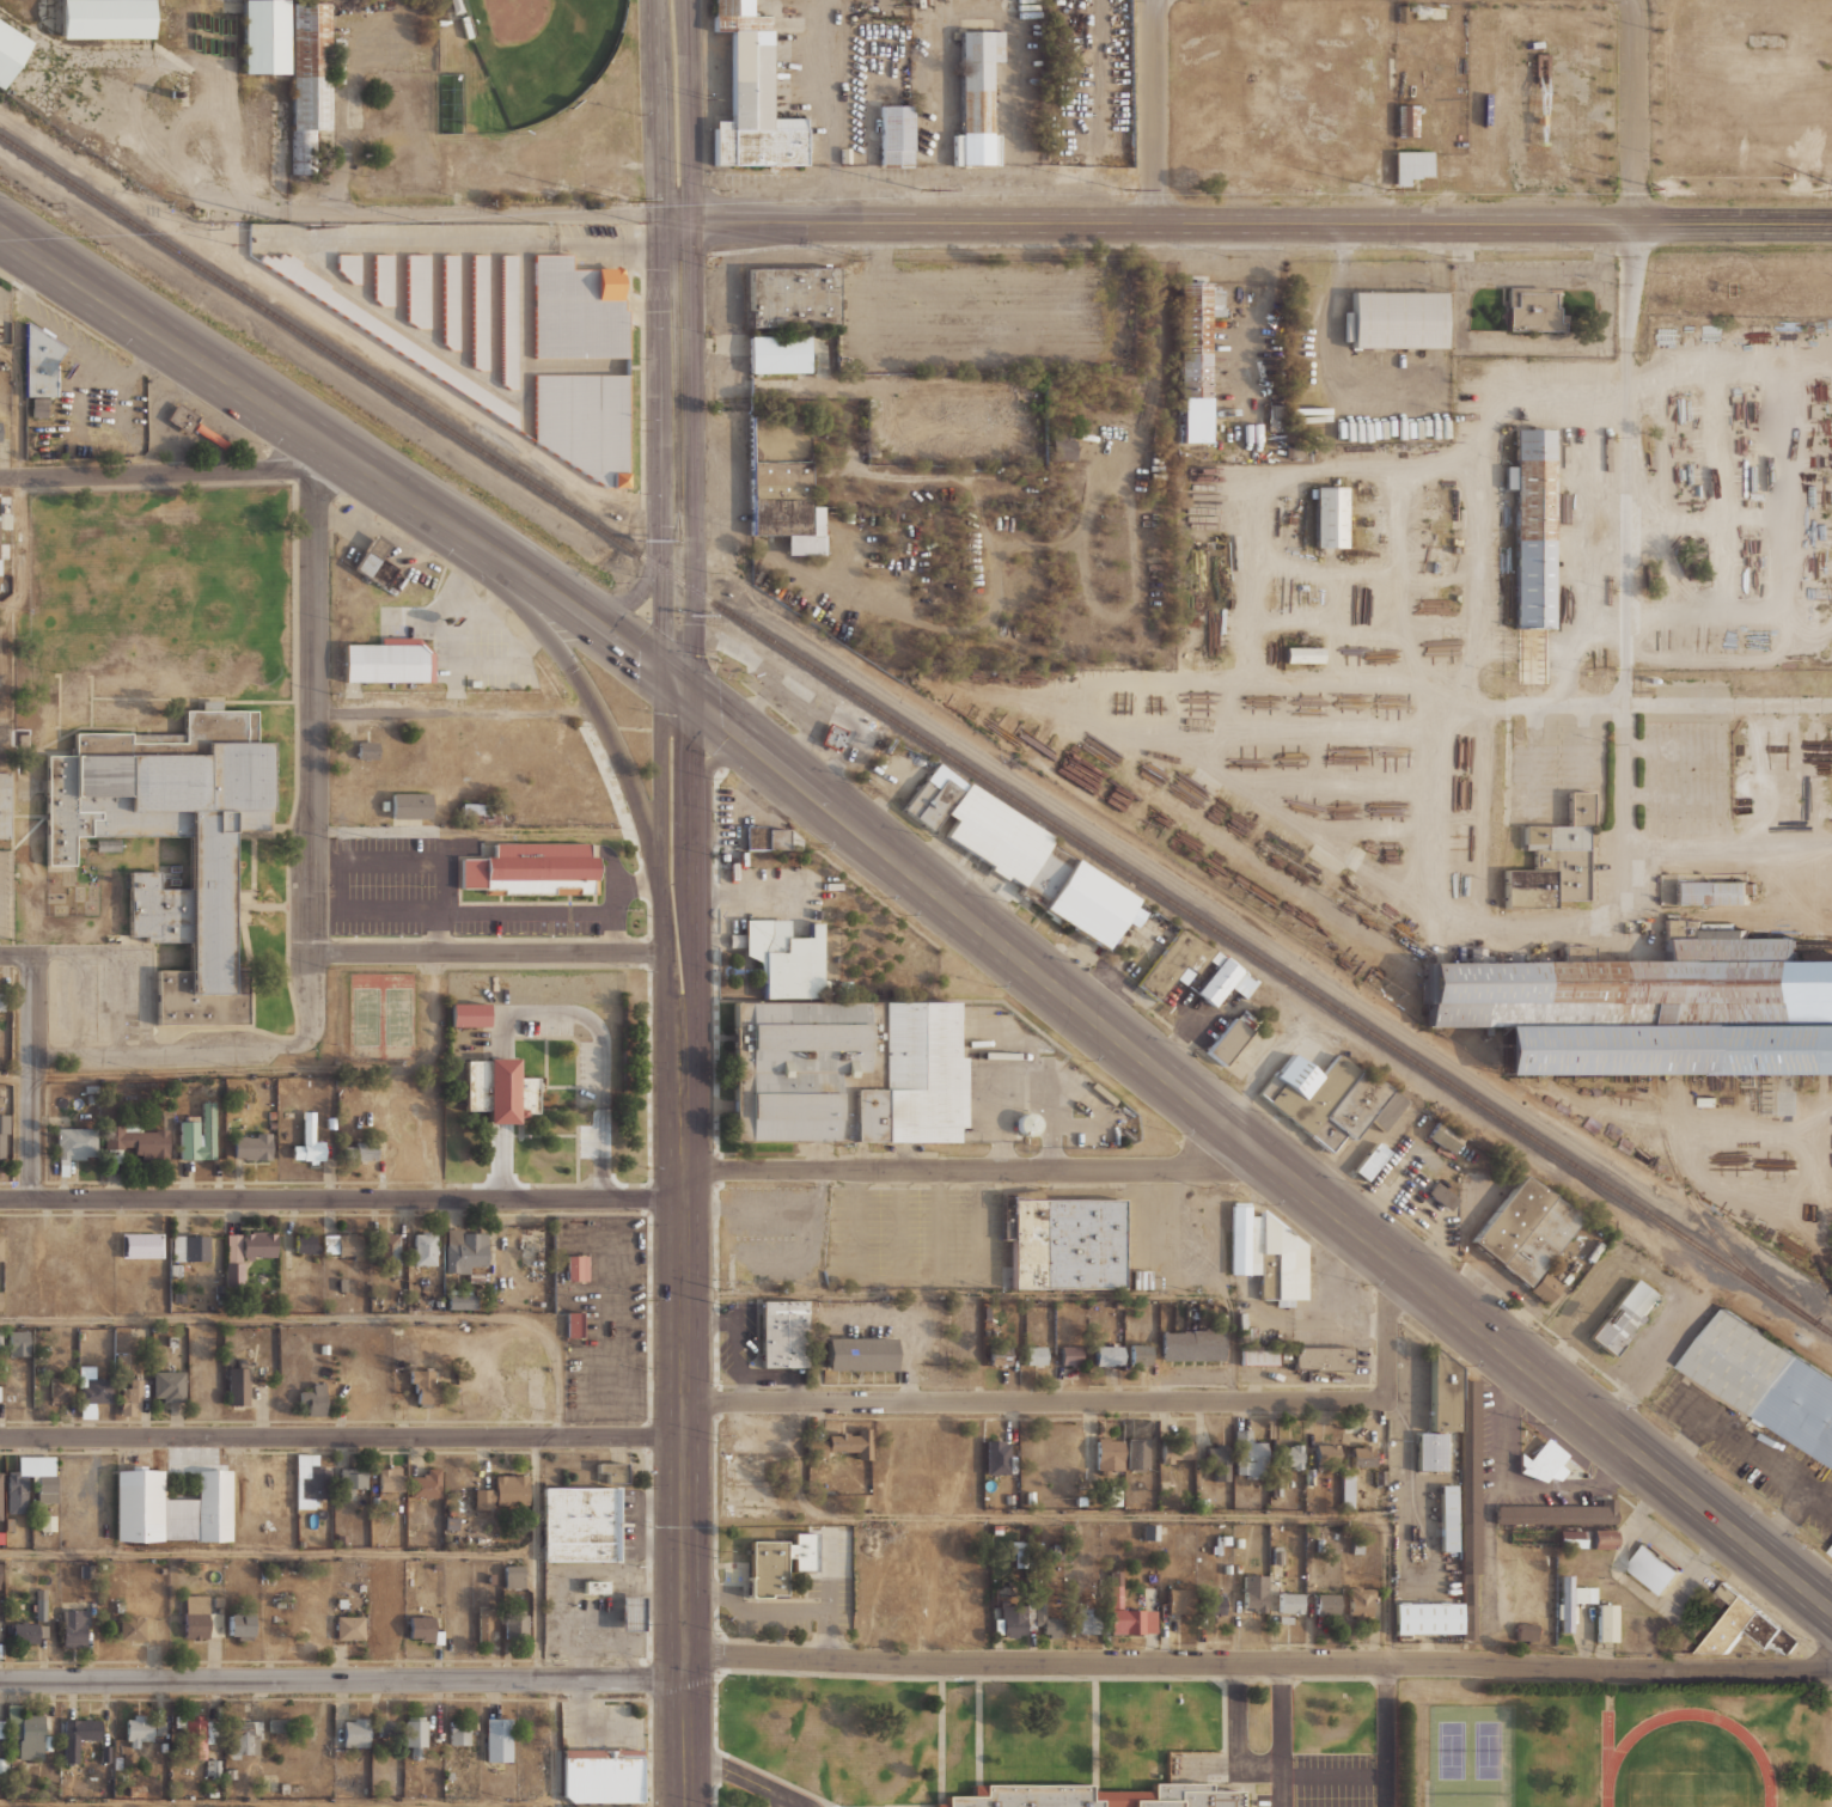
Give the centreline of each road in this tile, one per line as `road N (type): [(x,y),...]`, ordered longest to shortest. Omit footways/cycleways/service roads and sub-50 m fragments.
road 1 (residential): [(1831,1659),(1599,1665),(717,1656),(649,1679),(0,1681)]
road 2 (trunk): [(1831,1612),(692,691)]
road 3 (residential): [(1281,1167),(715,1168),(653,1198),(0,1198)]
road 4 (secondary): [(1831,221),(678,219)]
road 5 (residential): [(1402,1265),(1388,1312),(1388,1412),(683,1414)]
road 6 (secondary): [(683,1806),(682,1012)]
road 7 (residential): [(683,1436),(0,1437)]
road 8 (trunk): [(478,543),(0,231)]
road 9 (residential): [(311,952),(316,495),(342,450)]
road 10 (residential): [(678,219),(239,210)]
road 11 (primary): [(478,543),(594,707),(635,792),(661,874)]
road 12 (residential): [(665,954),(311,952)]
road 13 (secondary): [(664,671),(665,954),(670,993),(682,1012)]
road 14 (residential): [(306,427),(271,470),(0,477)]
road 15 (secondary): [(682,1012),(696,994),(692,691)]
road 16 (residential): [(594,707),(313,708)]
road 17 (primary): [(678,480),(678,219)]
road 18 (trunk): [(692,691),(478,543)]
road 19 (residential): [(32,1198),(33,954)]
road 20 (primary): [(655,0),(660,185),(678,219)]
road 21 (primary): [(678,219),(692,185),(688,0)]
road 22 (residential): [(1632,221),(1632,0)]
road 23 (residential): [(1149,220),(1153,0)]
road 24 (primary): [(692,691),(692,520),(678,480)]
road 25 (primary): [(678,480),(665,520),(664,671)]
road 26 (primary): [(665,520),(636,594),(600,609),(569,604)]

